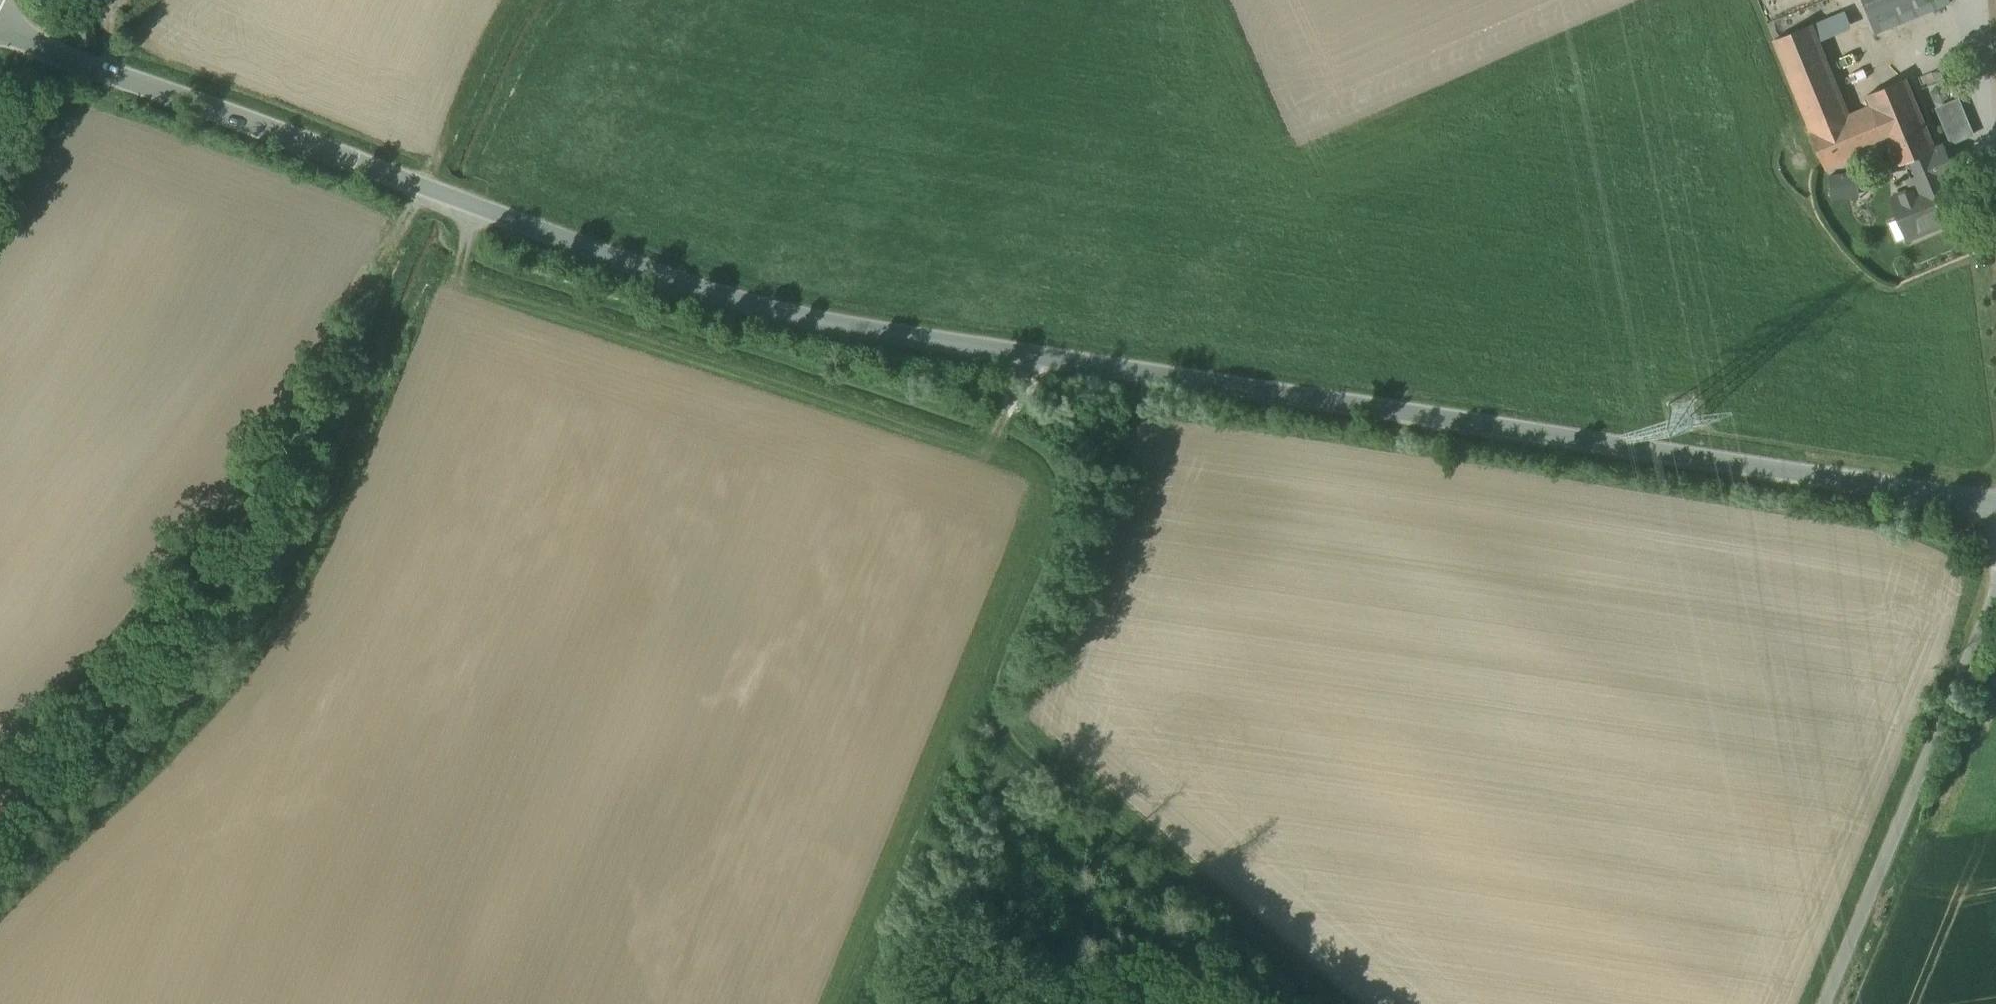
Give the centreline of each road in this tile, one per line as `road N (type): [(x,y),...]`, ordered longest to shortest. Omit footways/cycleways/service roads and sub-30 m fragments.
road 1 (unclassified): [(1995,498),(904,341),(792,316),(538,234),(0,30)]
road 2 (unclassified): [(1995,568),(1818,1003)]
road 3 (unclassified): [(1995,210),(1972,0)]

